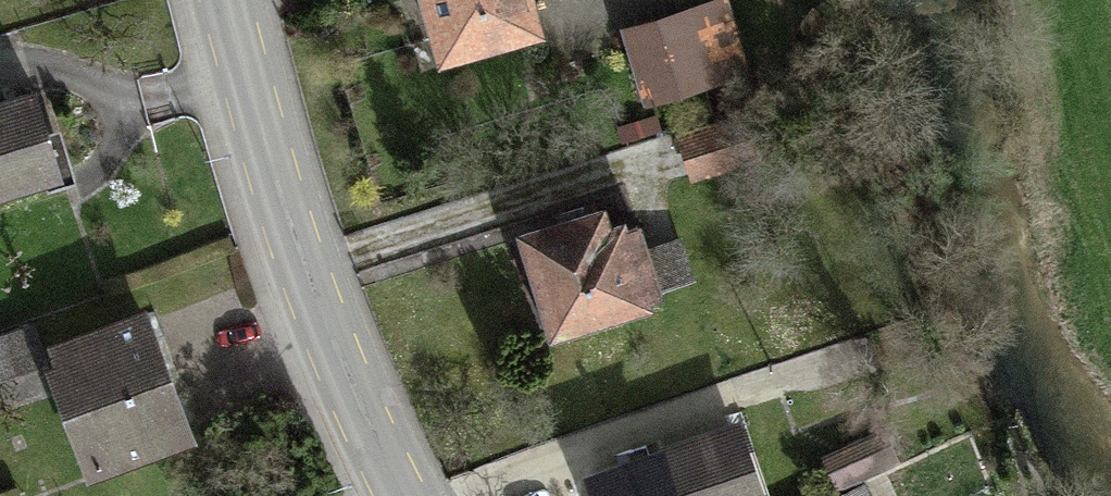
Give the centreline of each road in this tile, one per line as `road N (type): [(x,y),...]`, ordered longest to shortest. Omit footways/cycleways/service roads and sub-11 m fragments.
road 1 (primary): [(400,495),(301,258),(222,0)]

